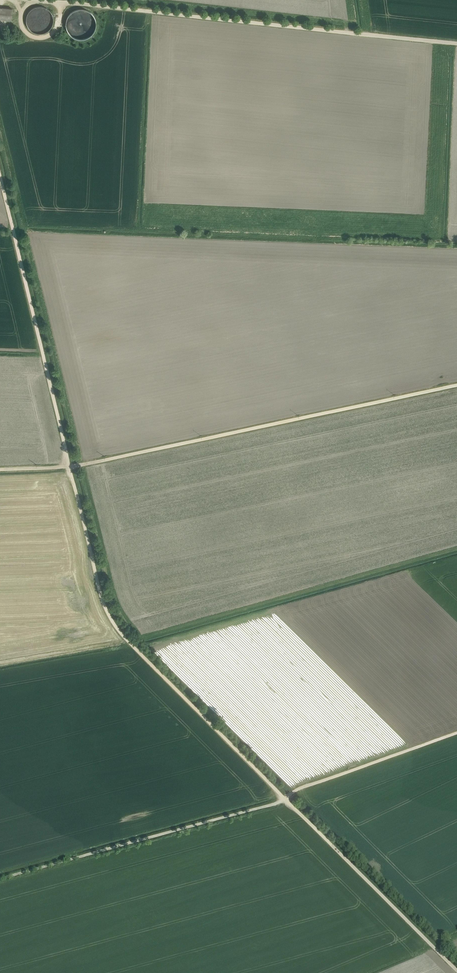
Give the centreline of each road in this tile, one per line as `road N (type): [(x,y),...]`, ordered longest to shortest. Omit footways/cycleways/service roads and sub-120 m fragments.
road 1 (track): [(0,186),(111,619),(286,799)]
road 2 (track): [(0,470),(73,466),(456,384)]
road 3 (track): [(456,43),(55,0)]
road 4 (track): [(286,799),(456,970)]
road 5 (track): [(456,733),(294,792)]

